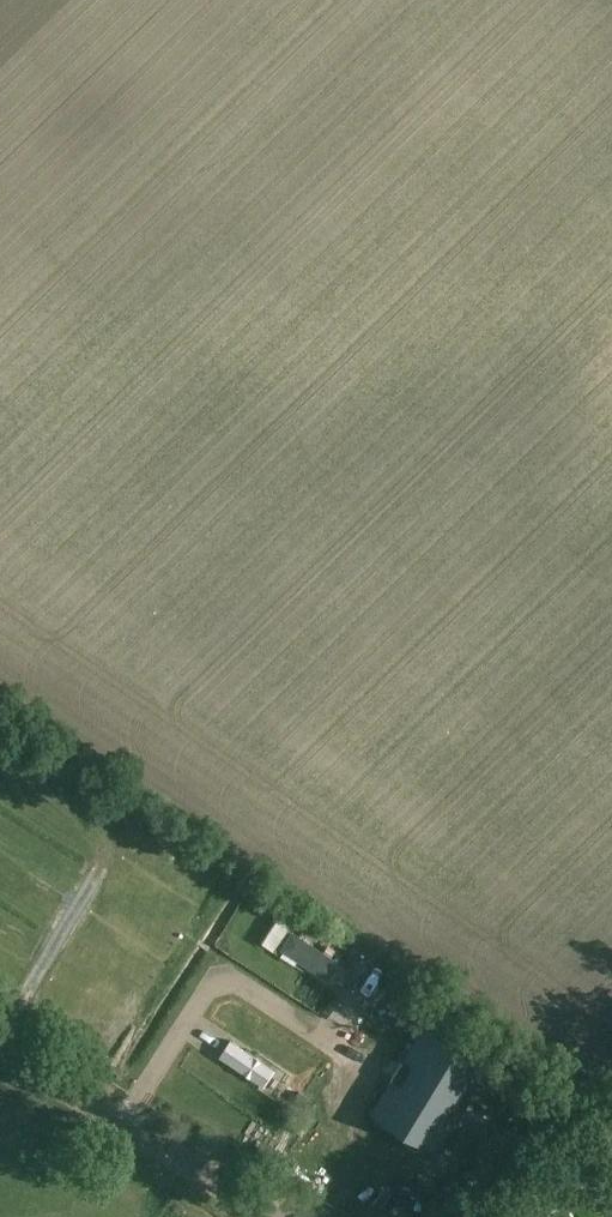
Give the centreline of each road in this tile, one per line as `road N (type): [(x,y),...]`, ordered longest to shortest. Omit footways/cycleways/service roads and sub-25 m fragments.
road 1 (unclassified): [(282,1216),(0,1042)]

